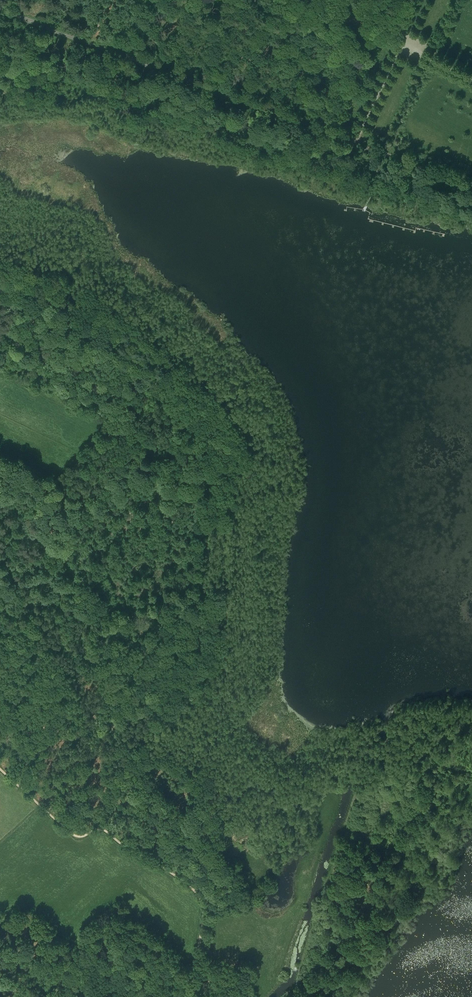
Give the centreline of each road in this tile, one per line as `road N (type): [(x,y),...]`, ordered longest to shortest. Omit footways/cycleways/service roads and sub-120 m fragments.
road 1 (unclassified): [(0,10),(471,187)]
road 2 (track): [(0,549),(27,559),(60,552),(114,516),(150,479),(180,421),(152,387),(0,295)]
road 3 (track): [(189,996),(203,899),(103,829)]
road 4 (track): [(103,829),(75,837),(0,768)]

